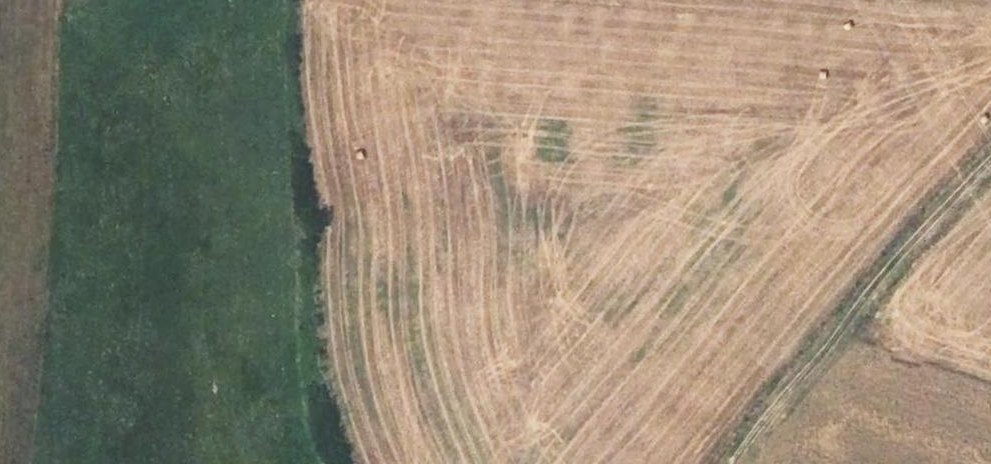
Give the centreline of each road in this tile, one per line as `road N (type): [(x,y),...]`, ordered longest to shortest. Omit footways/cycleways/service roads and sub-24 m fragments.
road 1 (track): [(737,463),(768,418),(990,169)]

